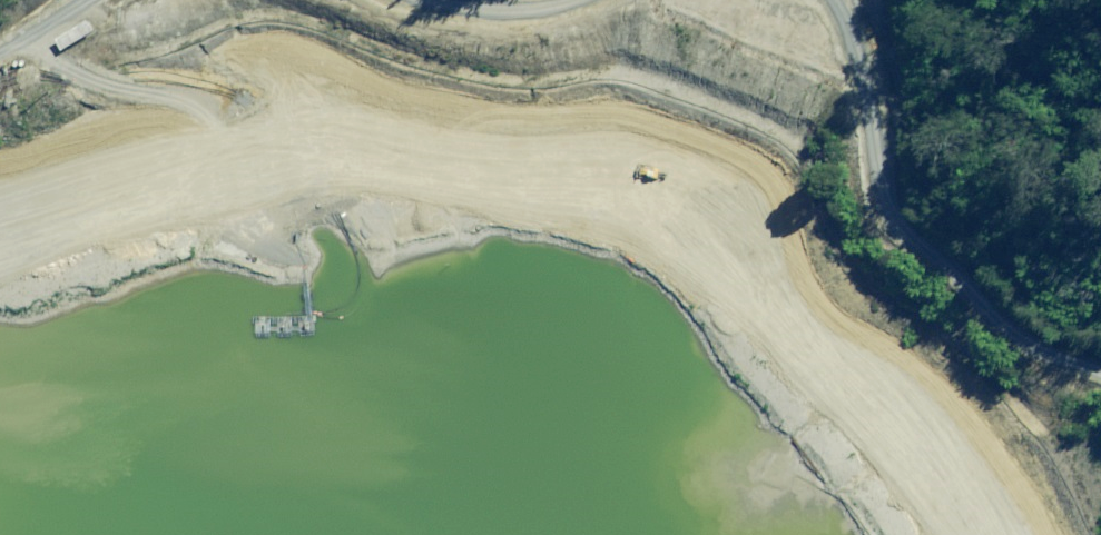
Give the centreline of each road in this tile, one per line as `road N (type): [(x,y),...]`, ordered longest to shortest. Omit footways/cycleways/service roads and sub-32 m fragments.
road 1 (track): [(0,268),(107,243),(204,197),(295,174),(475,178),(596,203),(713,277),(901,534)]
road 2 (track): [(830,0),(871,116),(878,188),(904,236),(974,290),(1016,346),(1100,373)]
road 3 (track): [(438,0),(491,9),(563,0)]

